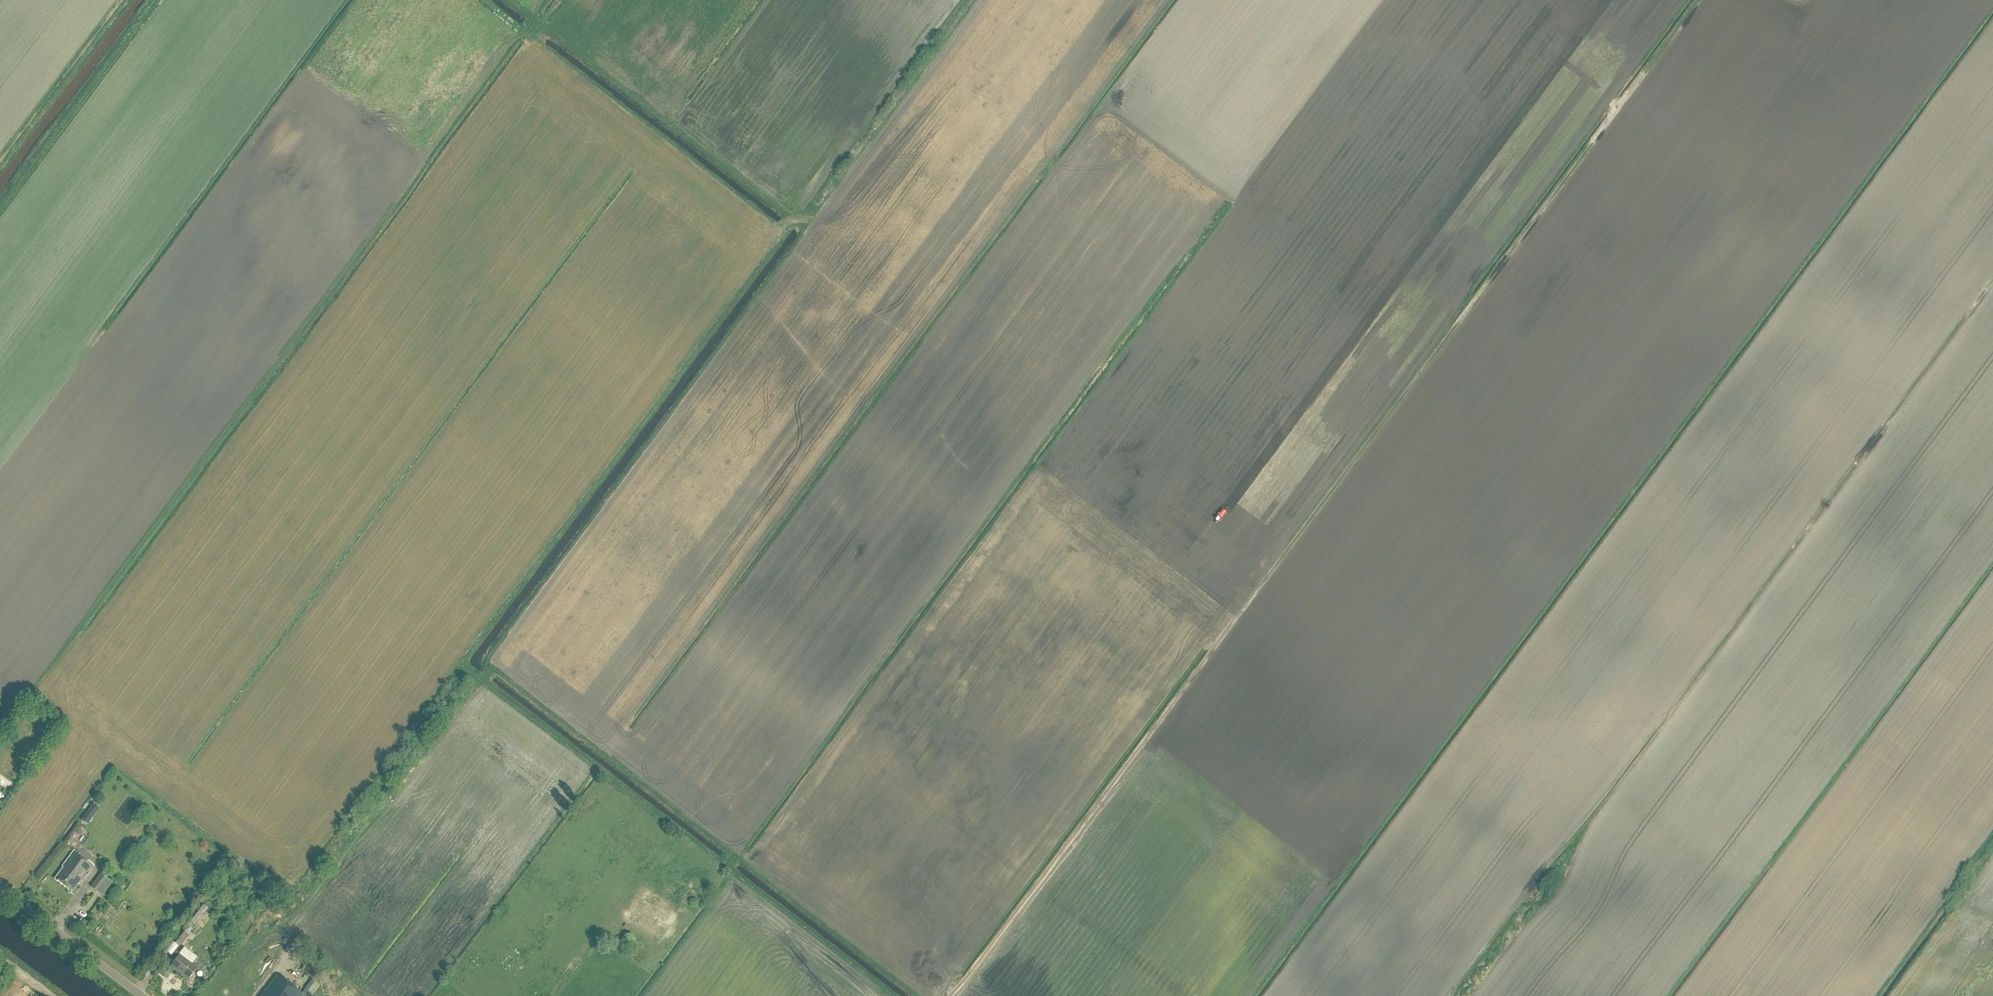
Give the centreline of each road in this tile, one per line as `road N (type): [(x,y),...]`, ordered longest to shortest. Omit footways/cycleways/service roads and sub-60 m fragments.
road 1 (track): [(1992,275),(1448,995)]
road 2 (tertiary): [(143,995),(0,888)]

